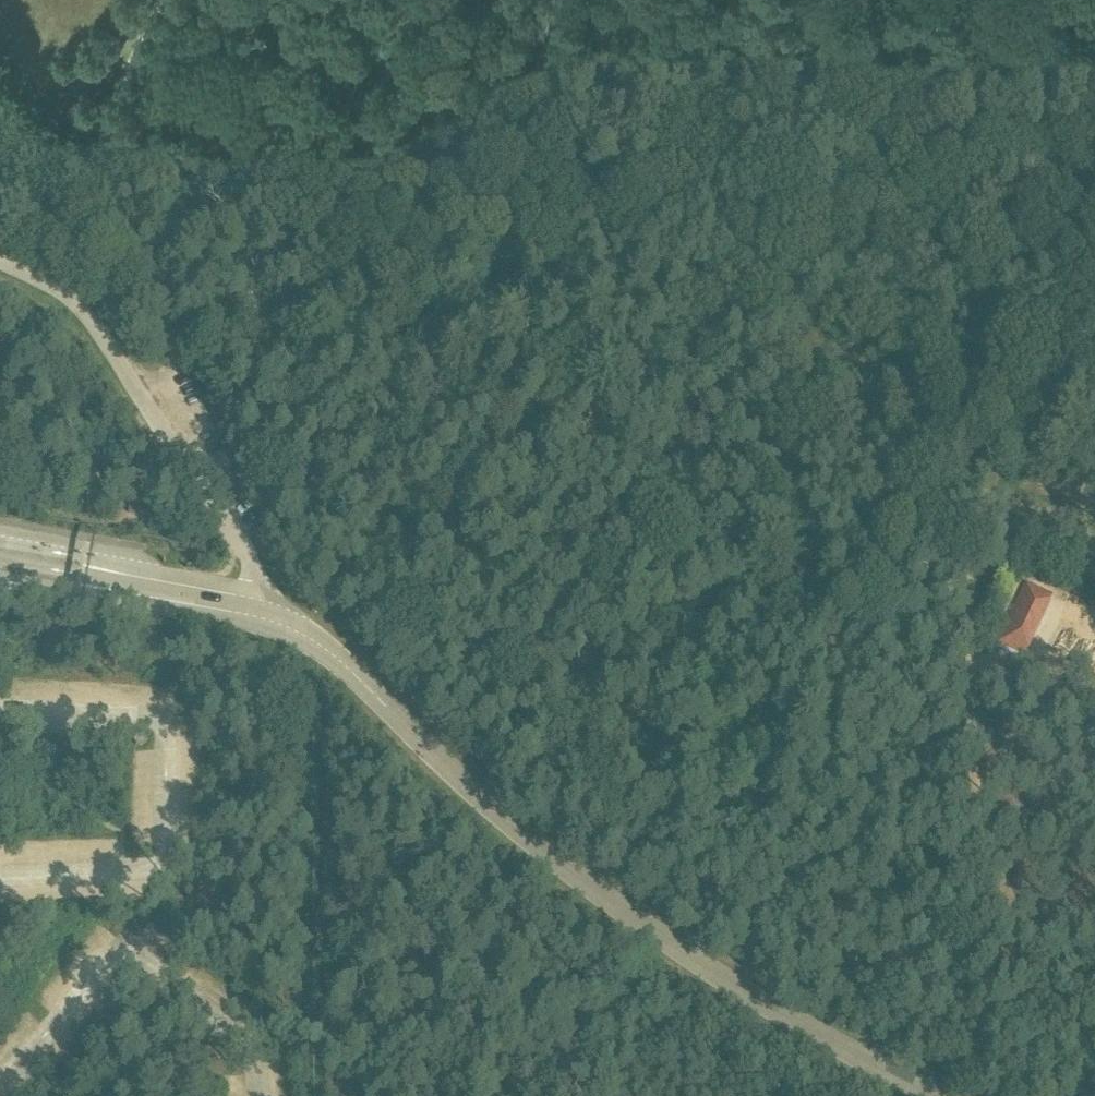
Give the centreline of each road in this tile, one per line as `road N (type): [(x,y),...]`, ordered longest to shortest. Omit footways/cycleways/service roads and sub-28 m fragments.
road 1 (unclassified): [(932,1095),(766,1012),(563,872),(347,667),(270,618)]
road 2 (unclassified): [(270,618),(241,543),(83,309),(0,261)]
road 3 (track): [(139,393),(181,359),(145,255),(82,168)]
road 4 (unclassified): [(211,601),(144,571),(0,541)]
road 5 (unclassified): [(0,582),(180,612),(211,601)]

